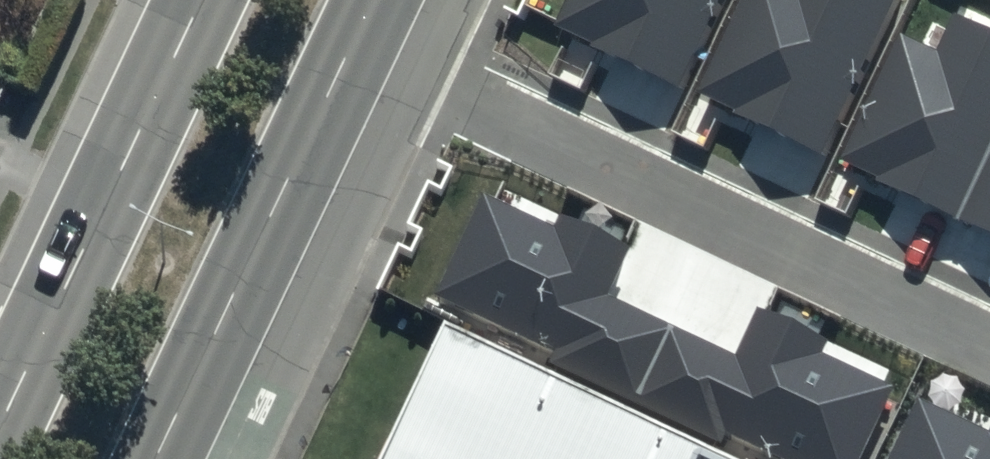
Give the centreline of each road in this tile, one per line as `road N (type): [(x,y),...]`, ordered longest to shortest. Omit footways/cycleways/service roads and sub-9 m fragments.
road 1 (residential): [(362,51),(989,347)]
road 2 (secondary): [(0,428),(201,0)]
road 3 (secondary): [(362,51),(175,458)]

